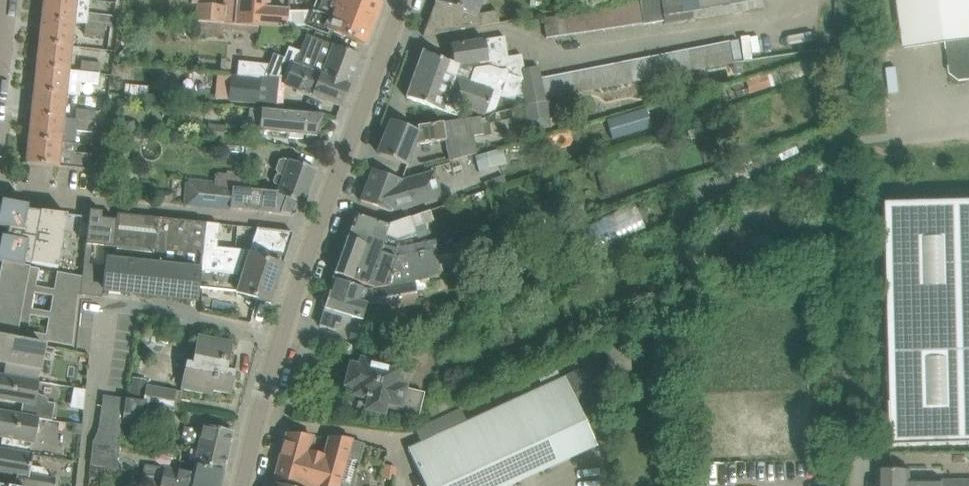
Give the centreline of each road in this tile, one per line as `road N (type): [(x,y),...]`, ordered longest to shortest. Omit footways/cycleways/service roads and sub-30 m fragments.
road 1 (residential): [(317,227),(0,189)]
road 2 (tertiary): [(243,485),(317,227)]
road 3 (tertiary): [(317,227),(403,0)]

